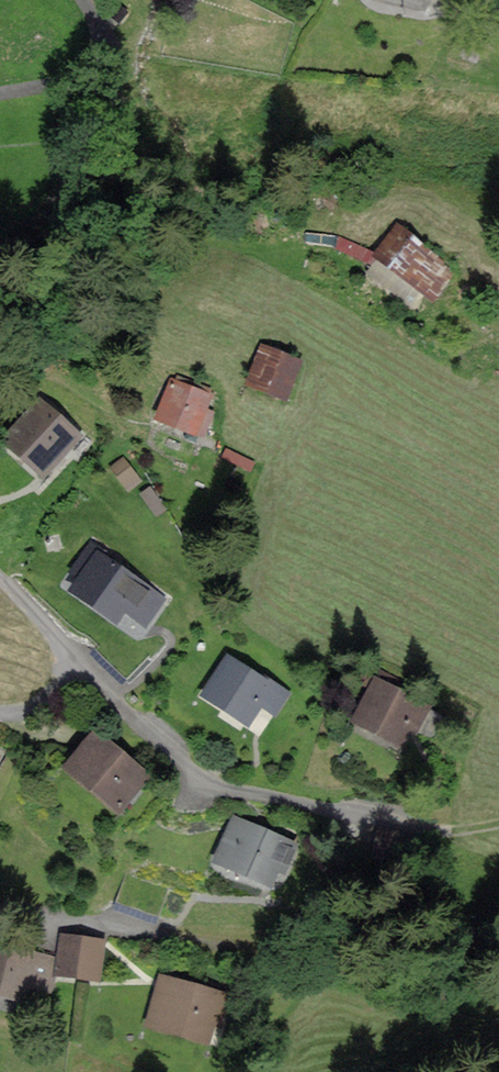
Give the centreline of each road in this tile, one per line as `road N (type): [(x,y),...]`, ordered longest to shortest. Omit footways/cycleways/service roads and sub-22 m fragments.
road 1 (residential): [(64,653),(210,789),(404,826)]
road 2 (residential): [(84,0),(100,38),(100,58),(87,80),(0,92)]
road 3 (residential): [(0,901),(55,920),(136,928)]

